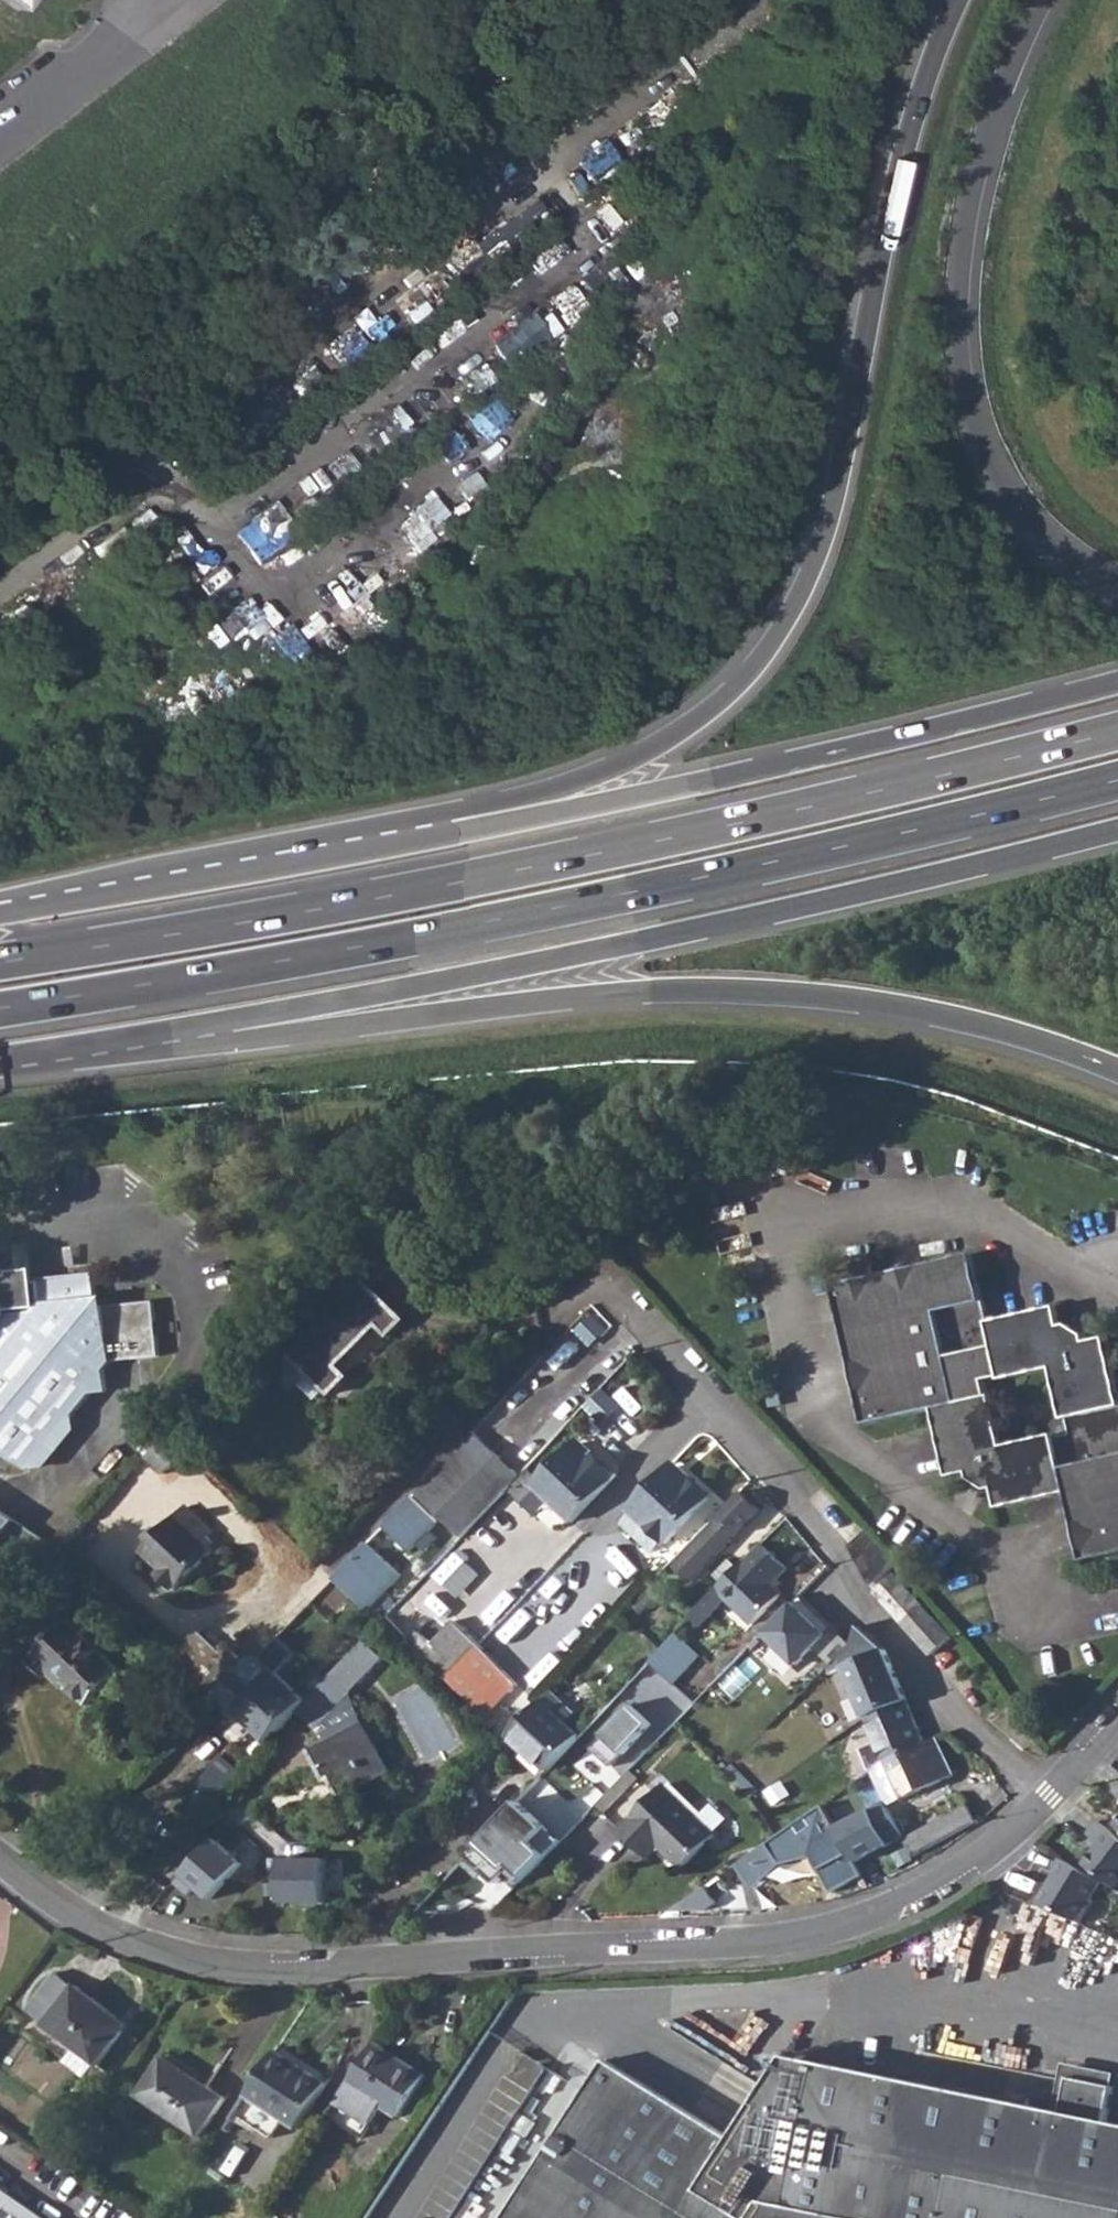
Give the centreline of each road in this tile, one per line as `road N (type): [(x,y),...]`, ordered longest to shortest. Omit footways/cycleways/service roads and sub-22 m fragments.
road 1 (motorway): [(1117,731),(519,869),(0,960)]
road 2 (motorway): [(0,1008),(489,923),(1117,780)]
road 3 (residential): [(0,1862),(75,1914),(160,1954),(240,1971),(378,1969),(759,1945),(851,1927),(959,1876),(1049,1803)]
road 4 (motorway): [(956,0),(899,164),(825,521),(784,620),(735,683),(683,726),(603,773),(514,801),(449,834)]
road 5 (unclassified): [(0,592),(769,5)]
road 6 (motorway): [(219,1023),(843,897),(1117,829)]
road 7 (motorway): [(219,1023),(262,1037),(654,997),(813,997),(1002,1033),(1117,1073)]
road 8 (motorway): [(1117,682),(649,796),(449,834)]
road 9 (motorway): [(1117,586),(1055,551),(1009,504),(973,435),(960,374),(969,207),(991,118),(1038,0)]
road 10 (residential): [(1049,1803),(872,1619),(802,1511),(621,1299)]
road 11 (motorway): [(449,834),(0,915)]
road 12 (motorway): [(0,1057),(219,1023)]
road 13 (unclassified): [(0,136),(124,41)]

